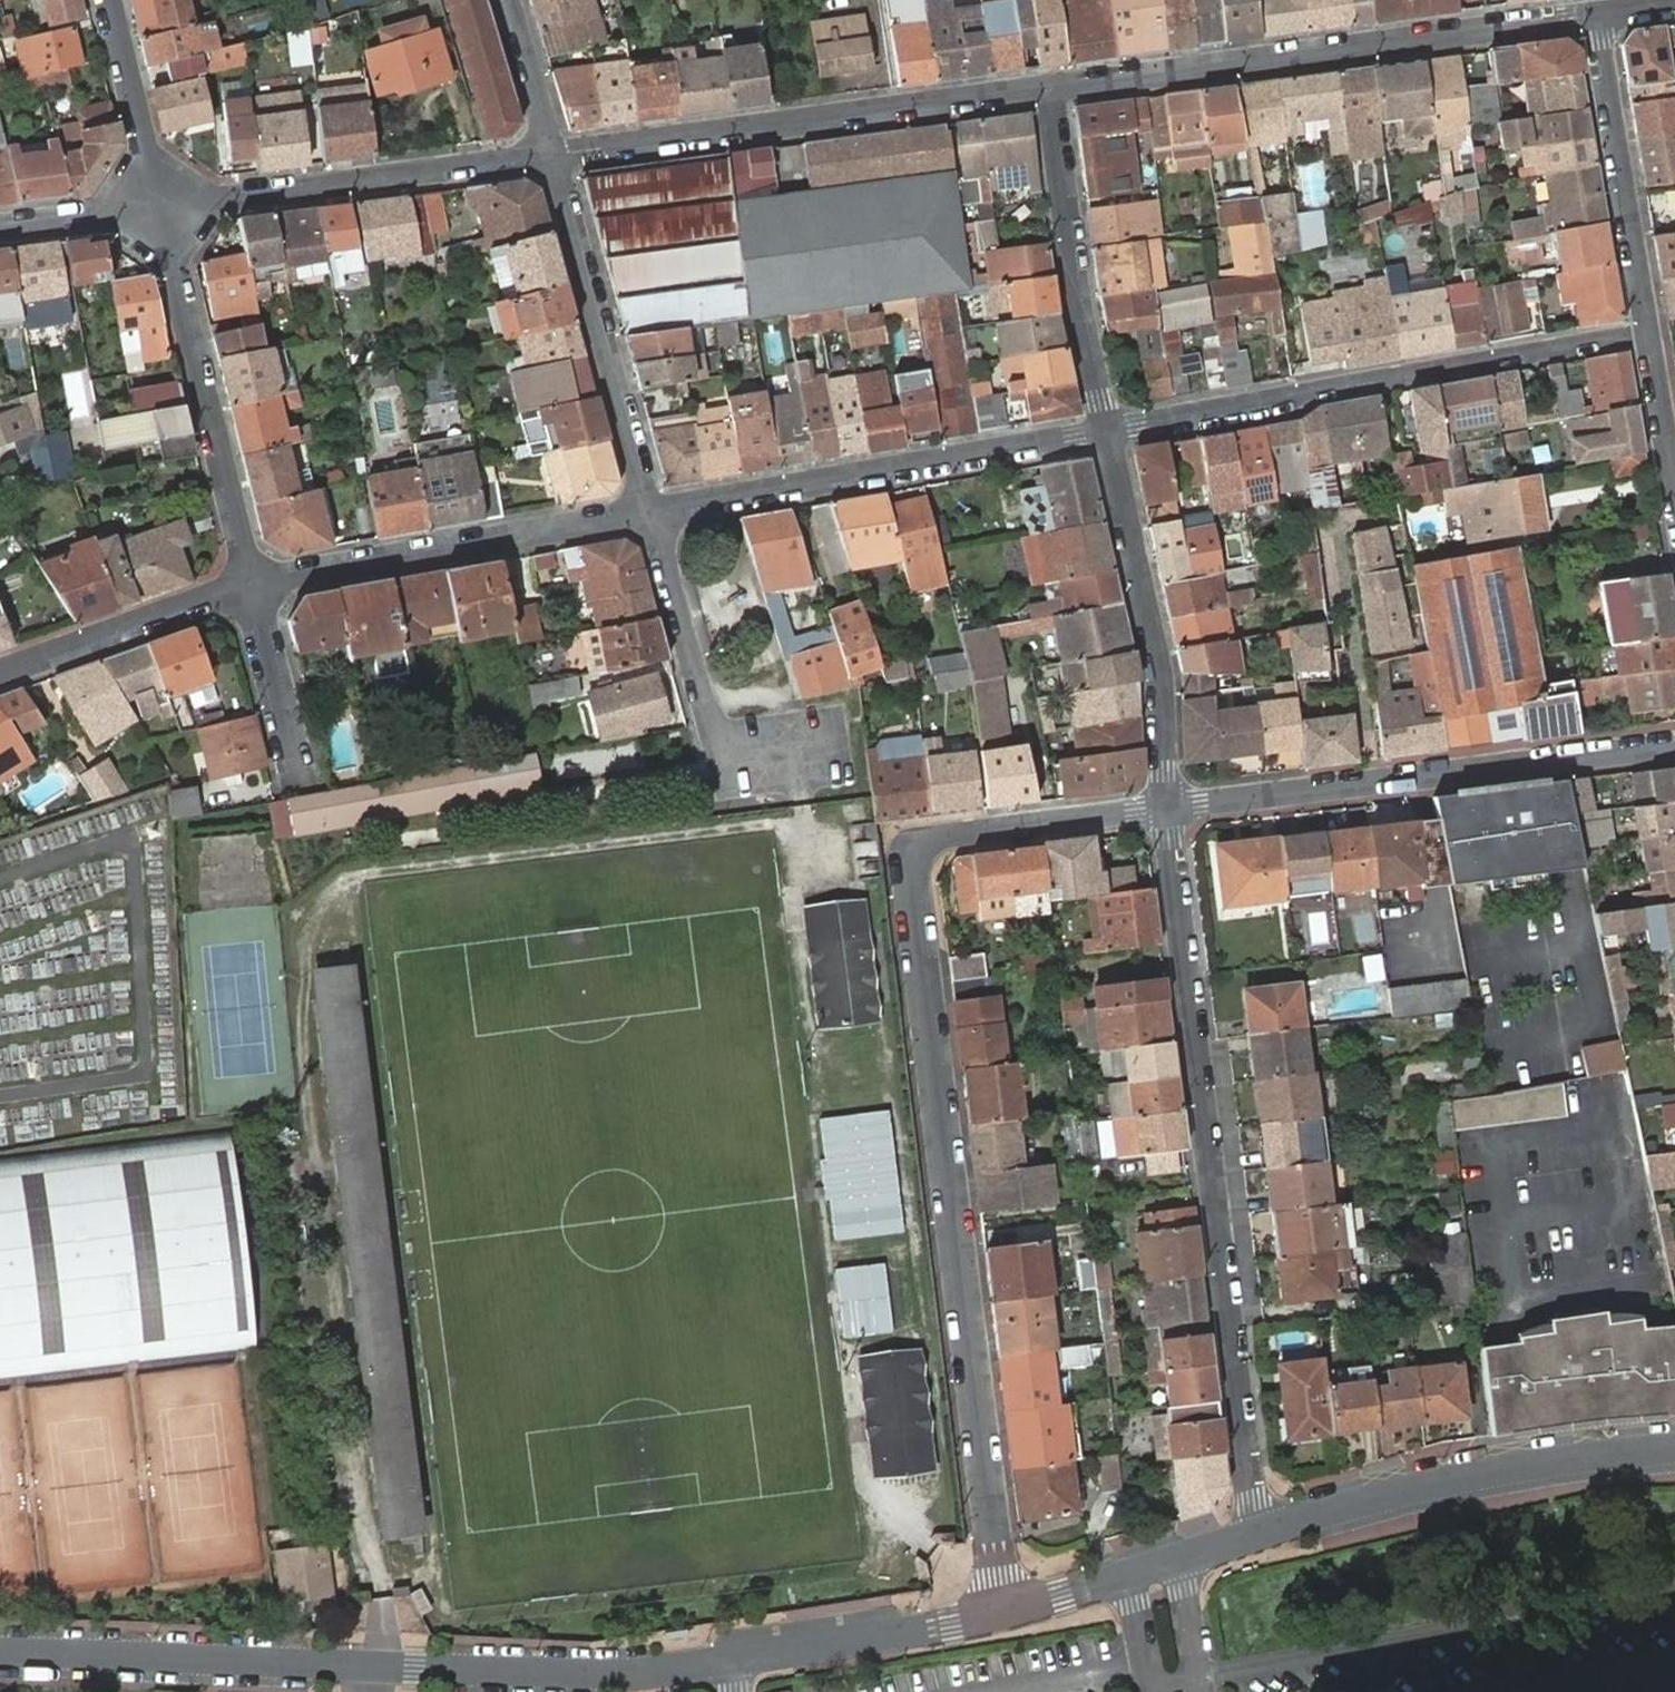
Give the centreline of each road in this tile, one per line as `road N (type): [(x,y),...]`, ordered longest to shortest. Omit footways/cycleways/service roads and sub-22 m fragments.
road 1 (residential): [(1003,1612),(730,1661),(591,1675),(0,1654)]
road 2 (residential): [(922,846),(912,864),(1003,1612)]
road 3 (residential): [(1168,810),(1258,1532)]
road 4 (residential): [(1104,425),(1654,338)]
road 5 (residential): [(1054,91),(1601,12)]
road 6 (residential): [(1674,746),(1168,810)]
road 7 (residential): [(554,155),(1054,91)]
road 8 (residential): [(650,517),(1104,425)]
road 9 (residential): [(1674,1449),(1517,1465),(1258,1532)]
road 10 (residential): [(256,585),(650,517)]
road 11 (residential): [(162,209),(554,155)]
road 12 (residential): [(1168,810),(1159,656),(1104,425)]
road 13 (residential): [(162,209),(256,585)]
road 14 (residential): [(650,517),(554,155)]
road 15 (residential): [(650,517),(727,744),(752,756),(838,745)]
road 16 (residential): [(1104,425),(1054,91)]
road 17 (residential): [(1601,12),(1654,338)]
road 18 (residential): [(0,674),(256,585)]
road 19 (residential): [(1258,1532),(1003,1612)]
road 20 (residential): [(922,846),(1011,825),(1168,810)]
road 21 (residential): [(110,0),(162,209)]
road 22 (residential): [(256,585),(295,781)]
road 23 (residential): [(0,230),(162,209)]
road 24 (residential): [(554,155),(506,0)]
road 25 (residential): [(1654,338),(1674,467)]

